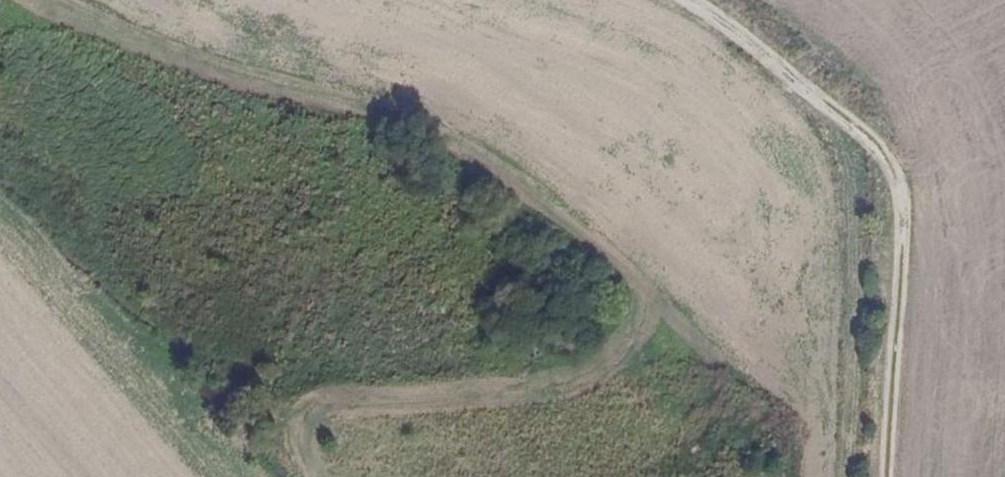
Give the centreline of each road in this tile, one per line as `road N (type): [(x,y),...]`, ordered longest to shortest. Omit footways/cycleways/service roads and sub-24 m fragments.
road 1 (track): [(678,0),(724,26),(876,143),(902,189),(892,476)]

